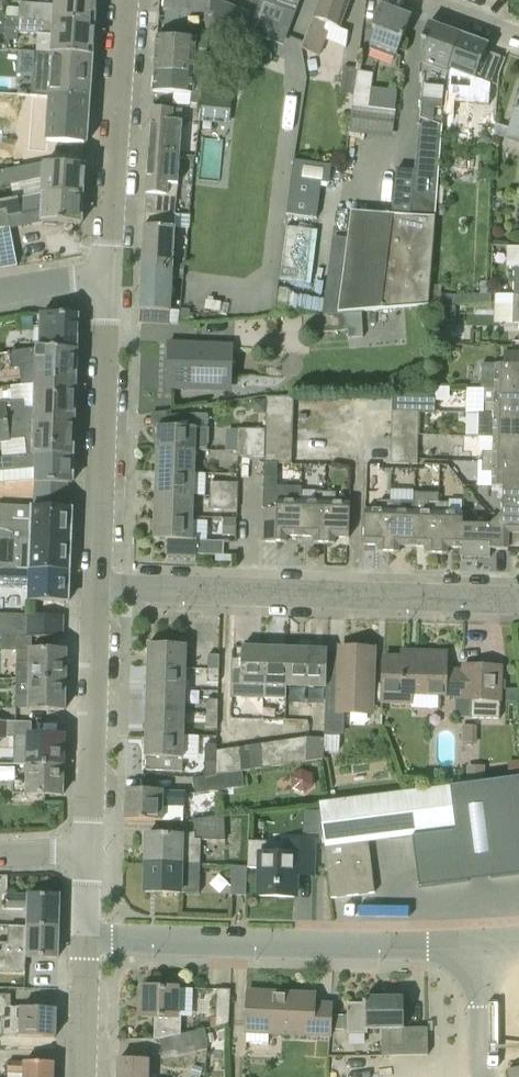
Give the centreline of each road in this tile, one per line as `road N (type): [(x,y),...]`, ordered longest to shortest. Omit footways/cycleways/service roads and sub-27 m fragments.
road 1 (residential): [(96,586),(518,594)]
road 2 (residential): [(482,947),(87,939)]
road 3 (residential): [(96,586),(106,276)]
road 4 (residential): [(106,276),(124,0)]
road 5 (residential): [(89,852),(96,586)]
road 6 (residential): [(82,1076),(87,939)]
road 7 (residential): [(484,1076),(482,947)]

